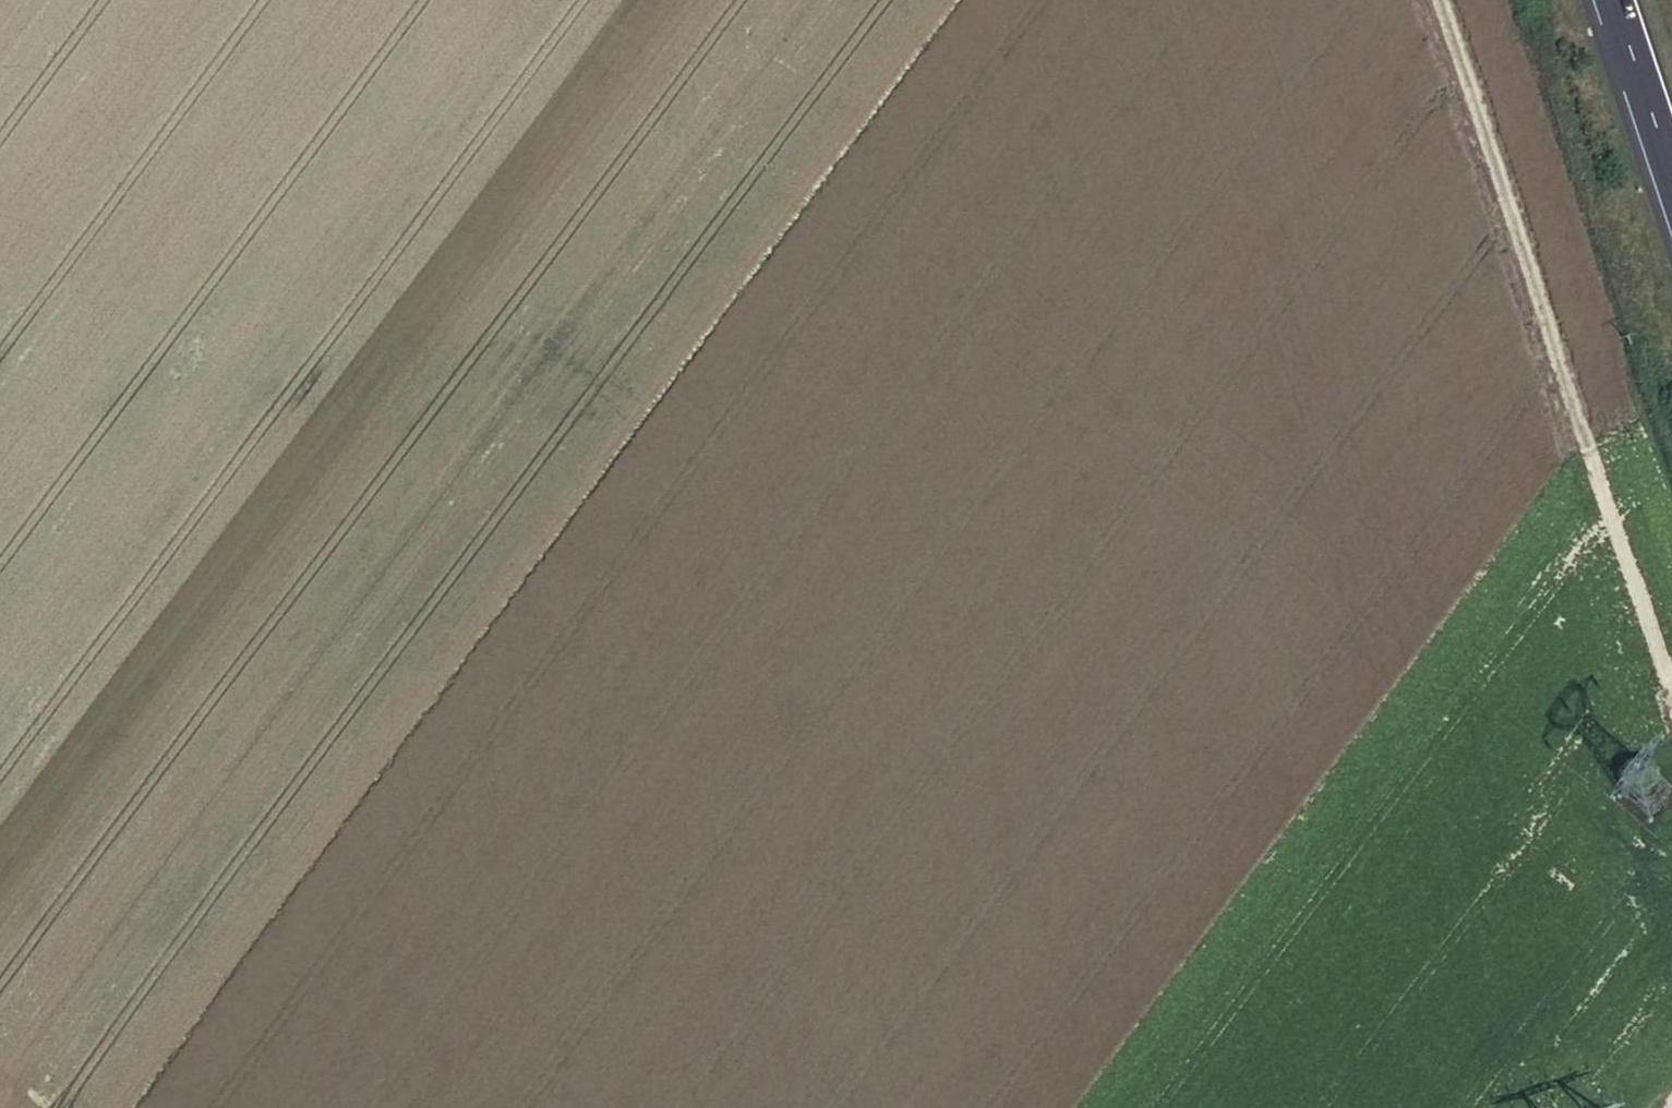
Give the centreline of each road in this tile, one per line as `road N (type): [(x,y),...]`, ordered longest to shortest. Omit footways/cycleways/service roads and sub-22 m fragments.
road 1 (motorway): [(1615,0),(1671,171)]

